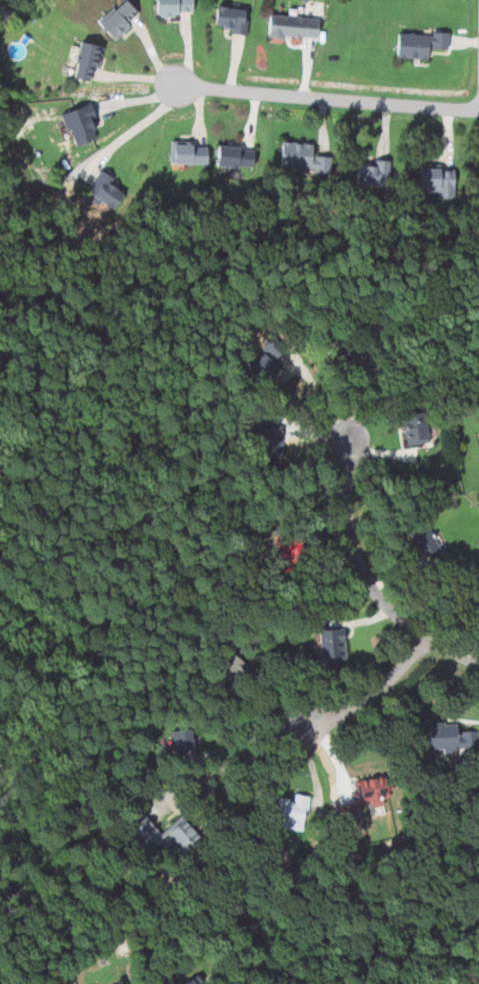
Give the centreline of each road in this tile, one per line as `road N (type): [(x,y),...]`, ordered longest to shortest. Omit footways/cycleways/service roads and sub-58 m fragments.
road 1 (residential): [(170,84),(478,111)]
road 2 (residential): [(348,434),(347,528),(366,582),(402,623),(449,654),(478,662)]
road 3 (residential): [(422,637),(372,695),(307,724)]

